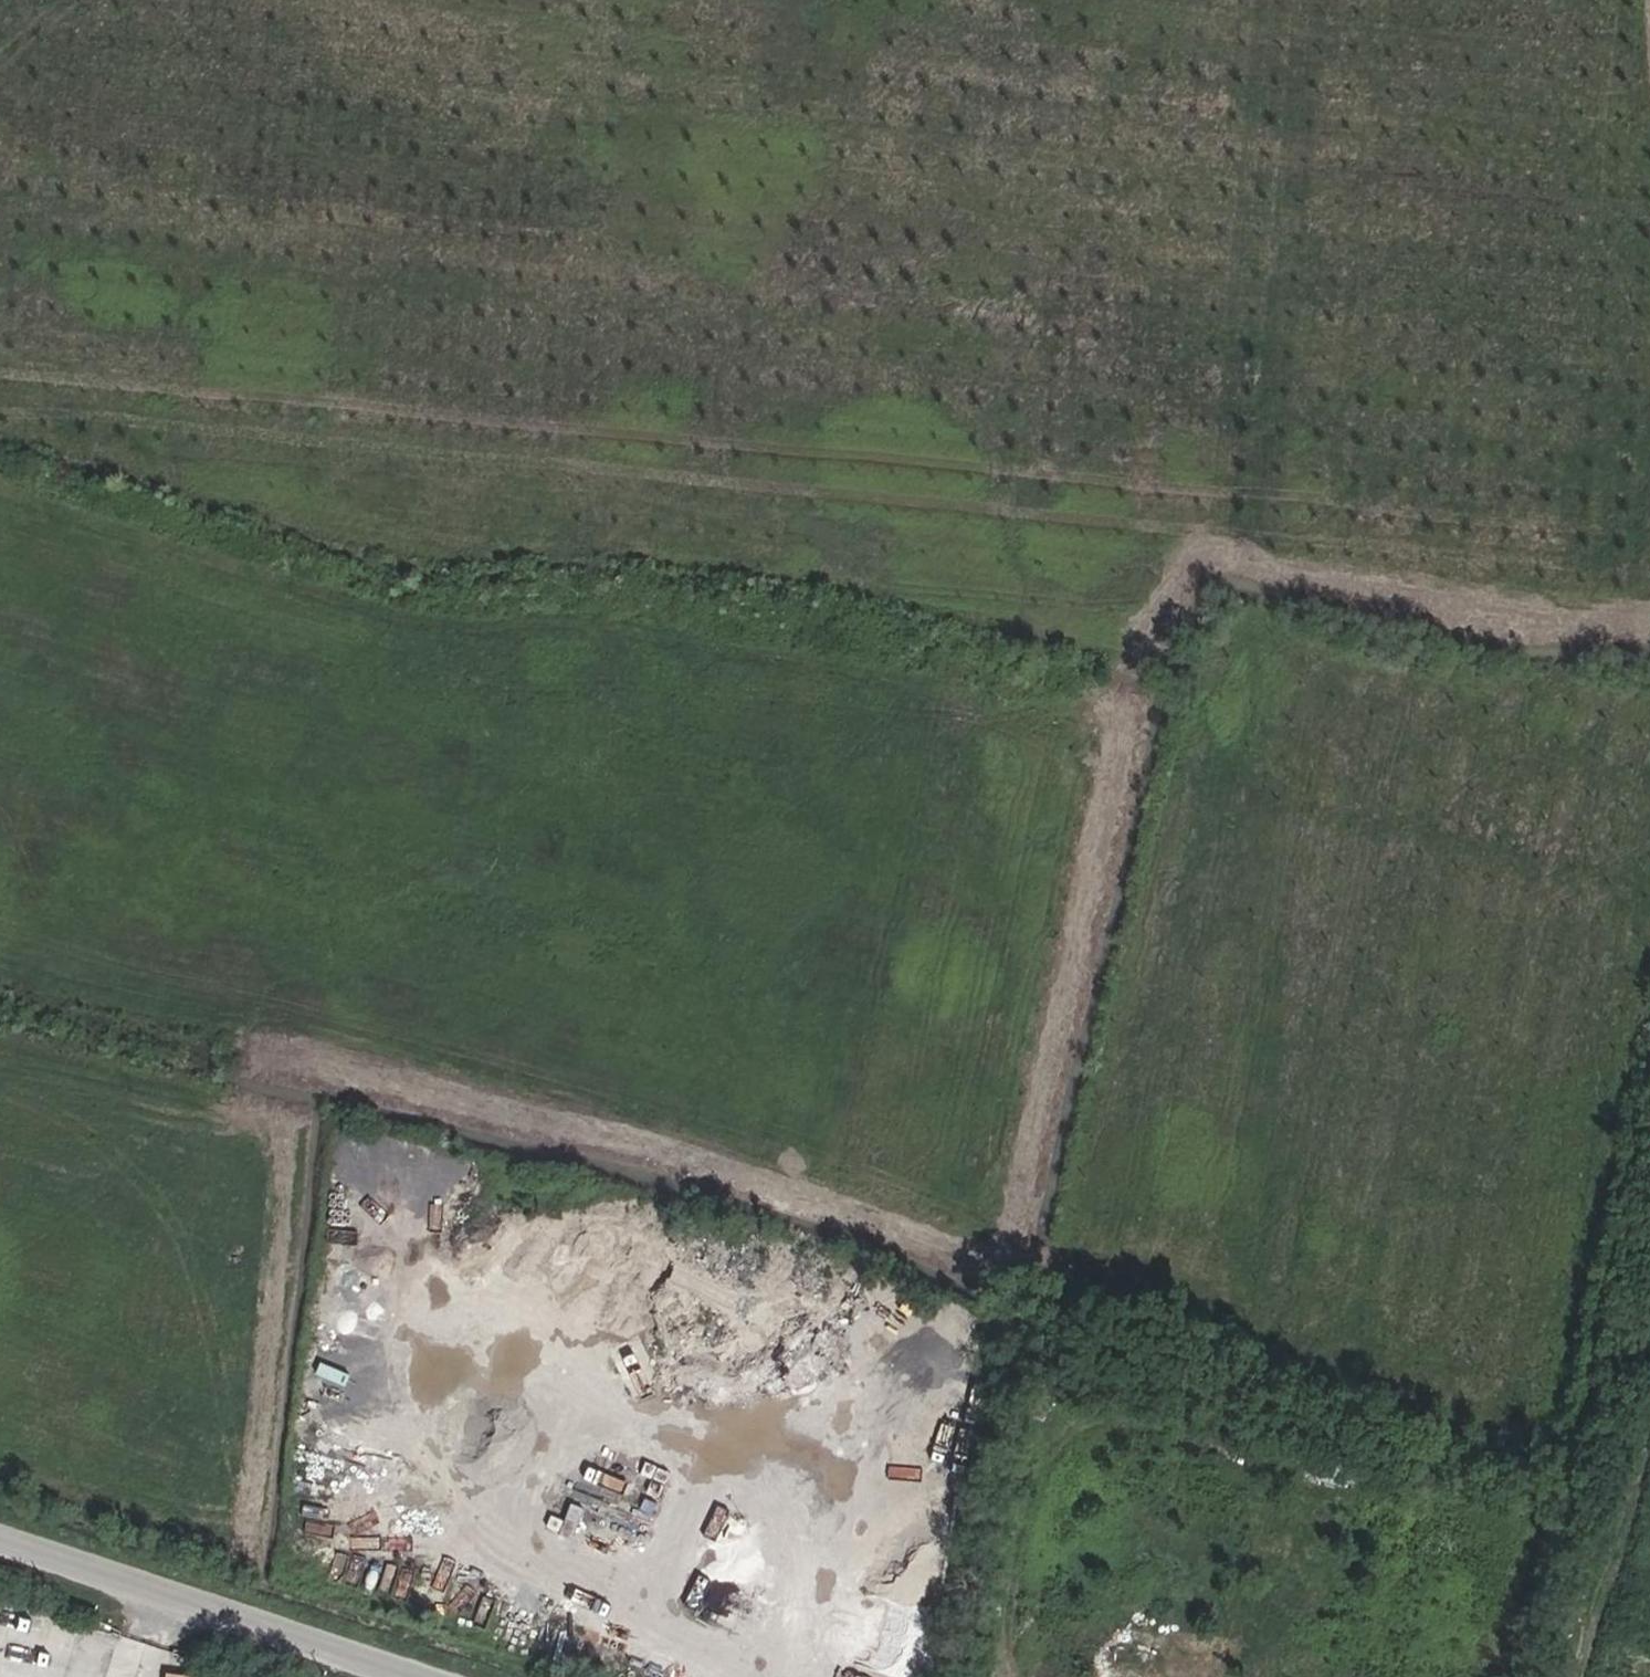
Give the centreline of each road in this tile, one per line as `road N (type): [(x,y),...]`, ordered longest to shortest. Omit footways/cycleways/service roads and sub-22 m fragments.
road 1 (tertiary): [(425,1676),(0,1533)]

